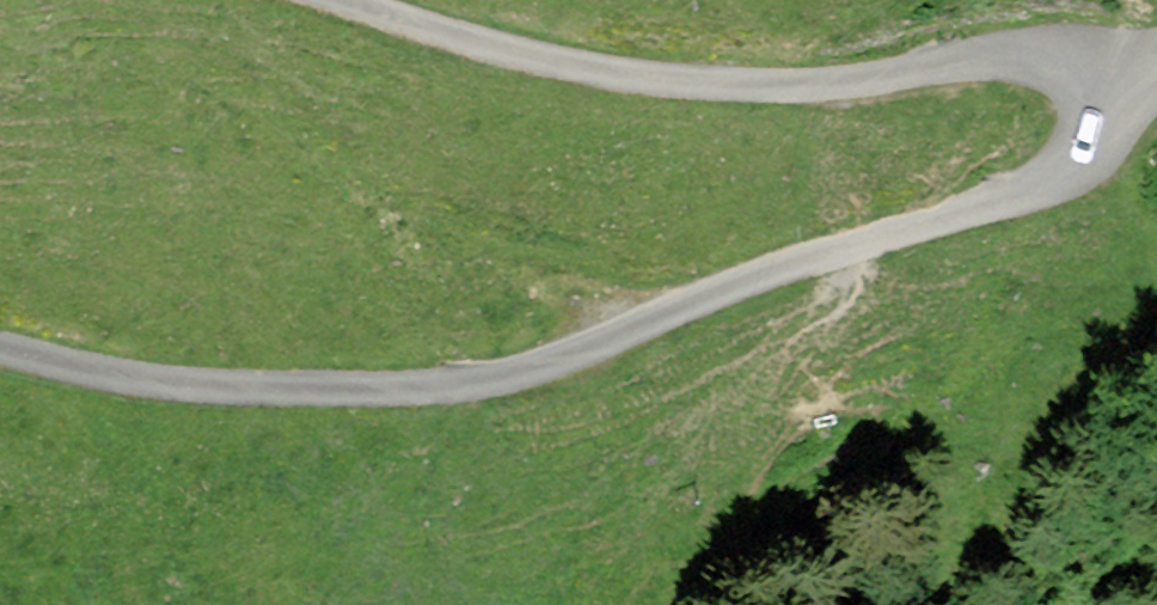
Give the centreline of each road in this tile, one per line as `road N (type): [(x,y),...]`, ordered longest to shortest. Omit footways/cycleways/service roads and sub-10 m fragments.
road 1 (unclassified): [(0,352),(139,392),(397,394),(508,380),(807,263),(1025,201),(1094,153),(1105,115),(1102,82)]
road 2 (unclassified): [(1102,82),(1067,54),(1010,55),(820,91),(630,85),(329,0)]

